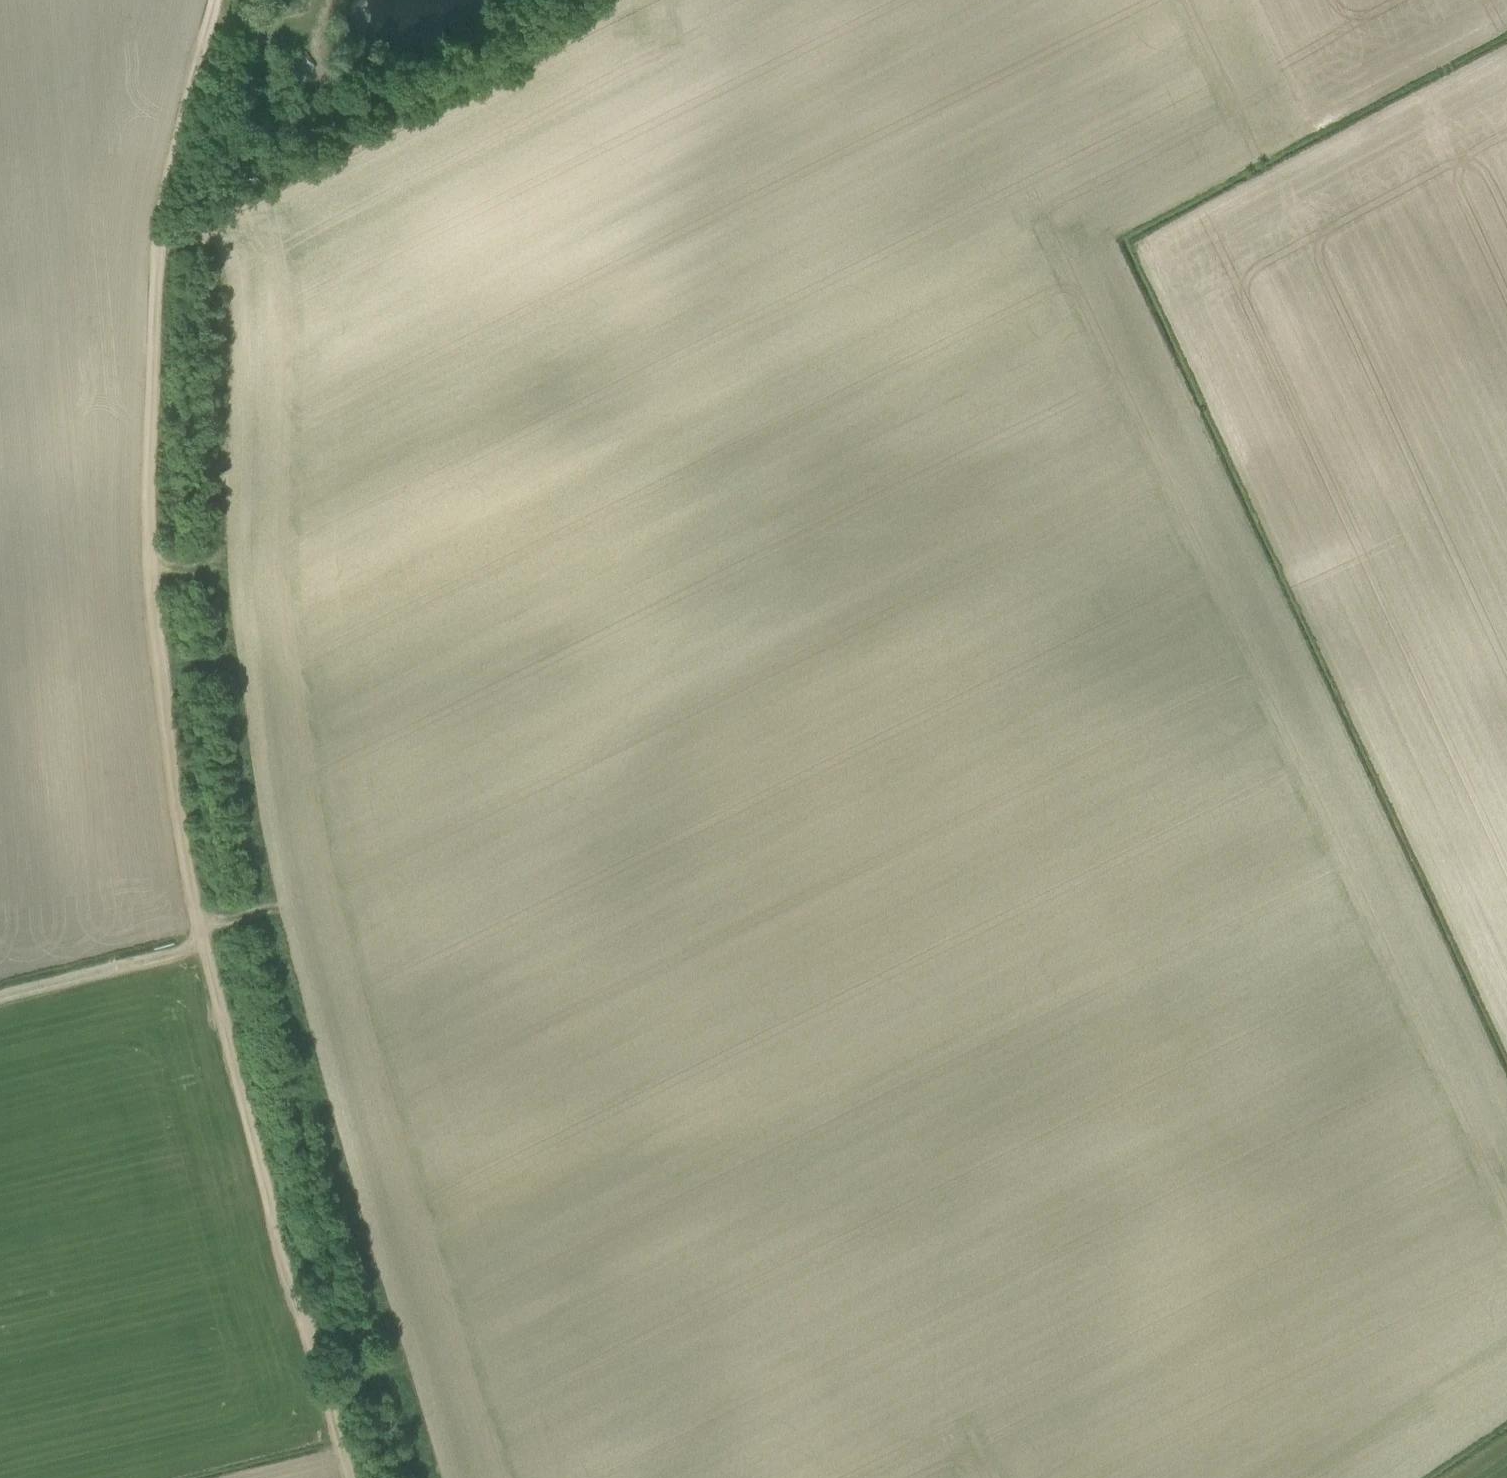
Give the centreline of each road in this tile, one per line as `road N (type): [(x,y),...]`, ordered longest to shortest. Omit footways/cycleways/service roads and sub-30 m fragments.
road 1 (track): [(350,1477),(202,945),(178,826),(166,568),(172,243),(229,0)]

